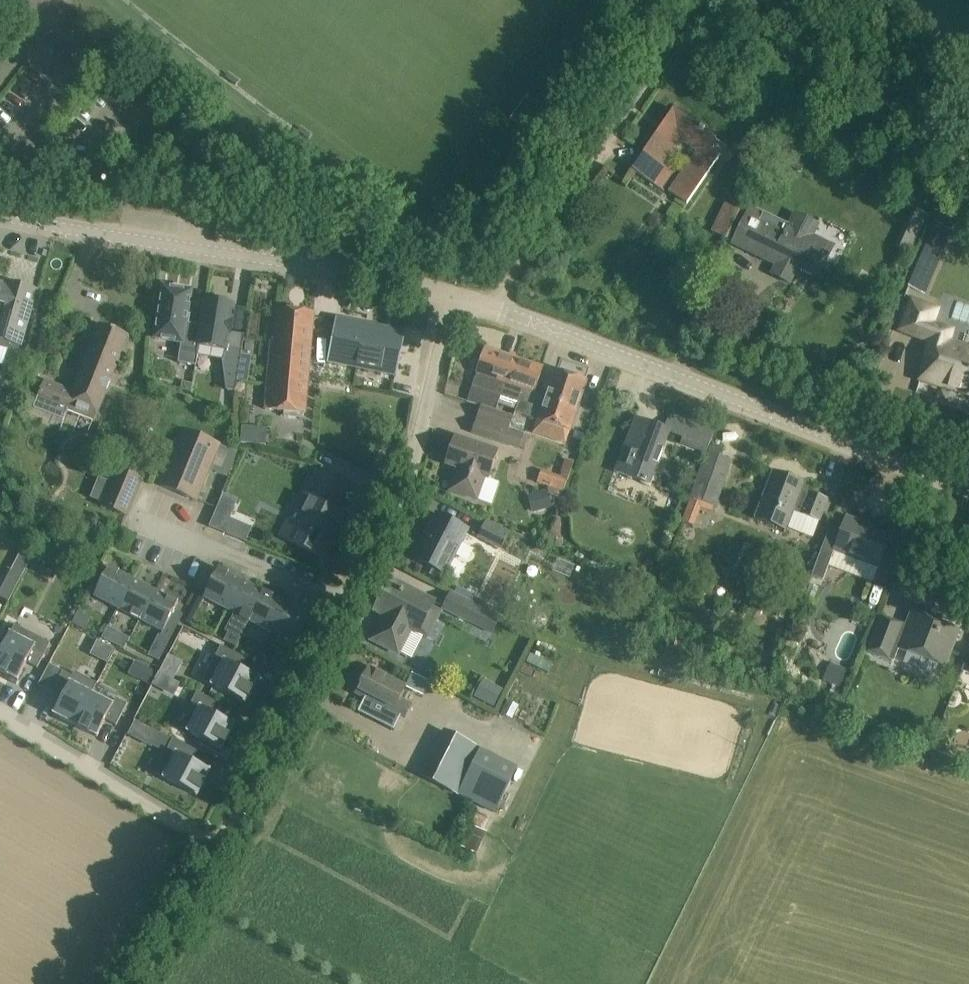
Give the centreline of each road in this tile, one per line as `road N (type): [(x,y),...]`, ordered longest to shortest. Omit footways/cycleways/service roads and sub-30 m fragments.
road 1 (unclassified): [(968,481),(633,349),(475,301)]
road 2 (unclassified): [(475,301),(0,208)]
road 3 (unclassified): [(358,609),(402,497),(446,331),(475,301)]
road 4 (track): [(672,44),(500,306)]
road 5 (unclassified): [(237,843),(0,710)]
road 6 (unclassified): [(237,843),(358,609)]
road 7 (unclassified): [(148,523),(358,609)]
road 8 (unclassified): [(154,983),(237,843)]

